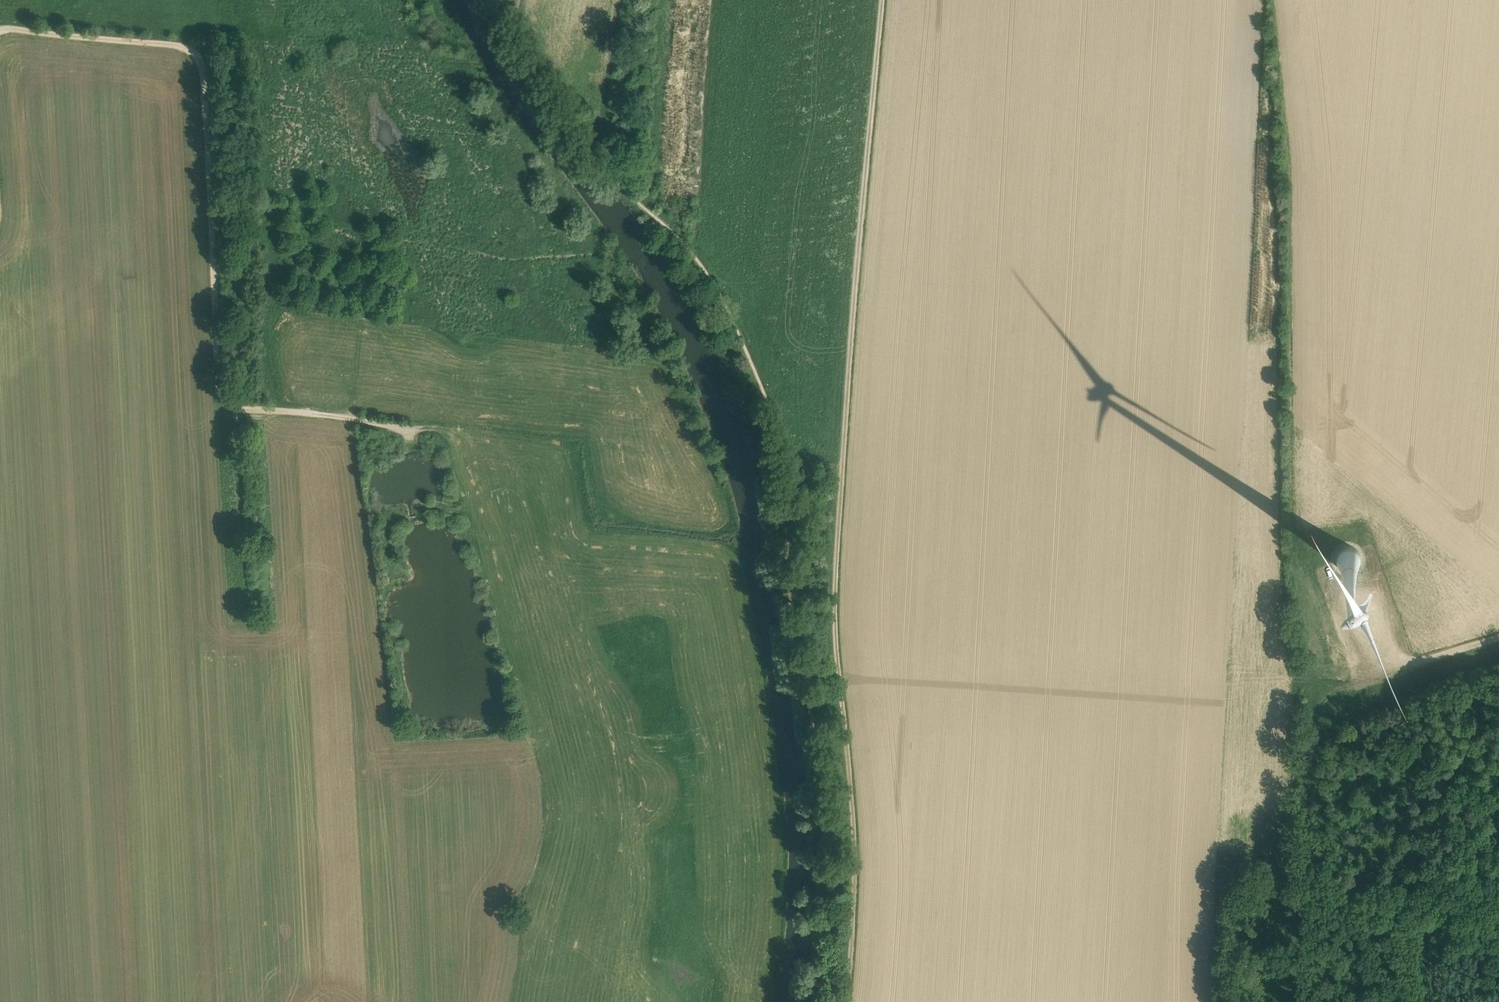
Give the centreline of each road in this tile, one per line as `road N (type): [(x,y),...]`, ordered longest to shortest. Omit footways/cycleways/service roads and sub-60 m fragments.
road 1 (track): [(845,1001),(854,861),(836,612),(881,0)]
road 2 (track): [(0,28),(199,53),(223,404),(447,425)]
road 3 (track): [(1498,641),(1386,681),(1366,600)]

